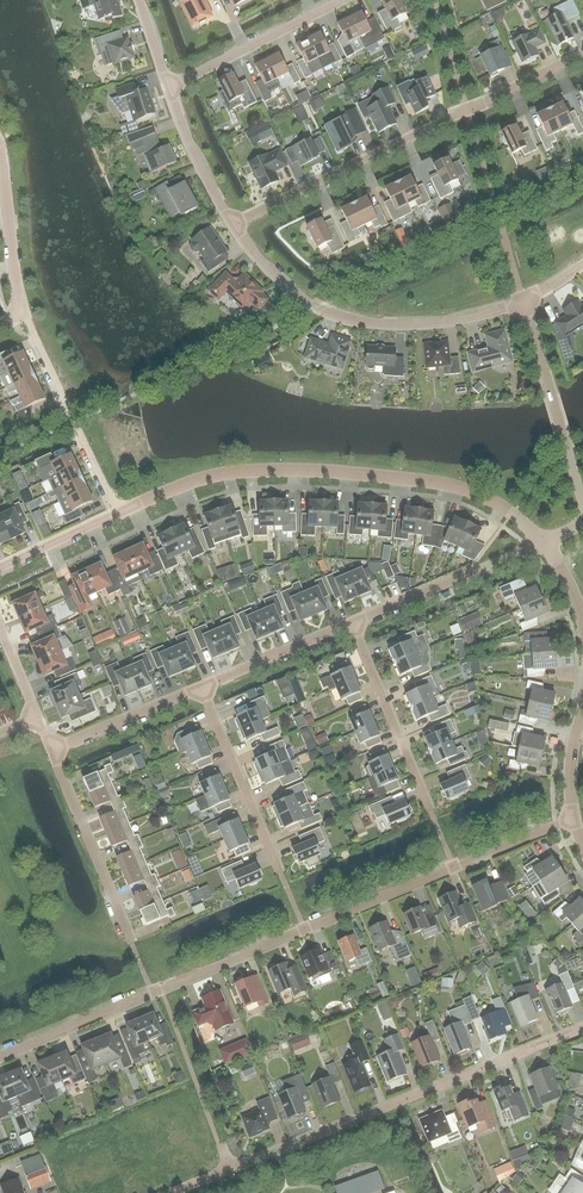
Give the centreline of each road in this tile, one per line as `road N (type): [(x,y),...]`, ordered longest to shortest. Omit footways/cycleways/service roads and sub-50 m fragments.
road 1 (residential): [(0,1051),(572,817)]
road 2 (residential): [(541,542),(473,487),(279,467),(215,470),(115,514)]
road 3 (residential): [(234,218),(582,54)]
road 4 (residential): [(230,1169),(582,1027)]
road 5 (residential): [(234,218),(251,250),(316,307),(359,323),(526,311)]
road 6 (residential): [(582,505),(526,311)]
road 7 (residential): [(55,756),(130,943)]
road 8 (residential): [(364,626),(541,542)]
road 9 (residential): [(280,870),(203,693)]
road 10 (residential): [(436,805),(364,626)]
road 11 (residential): [(170,86),(332,0)]
road 12 (residential): [(203,693),(364,626)]
road 13 (residential): [(55,756),(203,693)]
road 14 (residential): [(22,313),(0,161)]
road 15 (residential): [(170,86),(214,200),(234,218)]
road 16 (residential): [(115,514),(0,569)]

